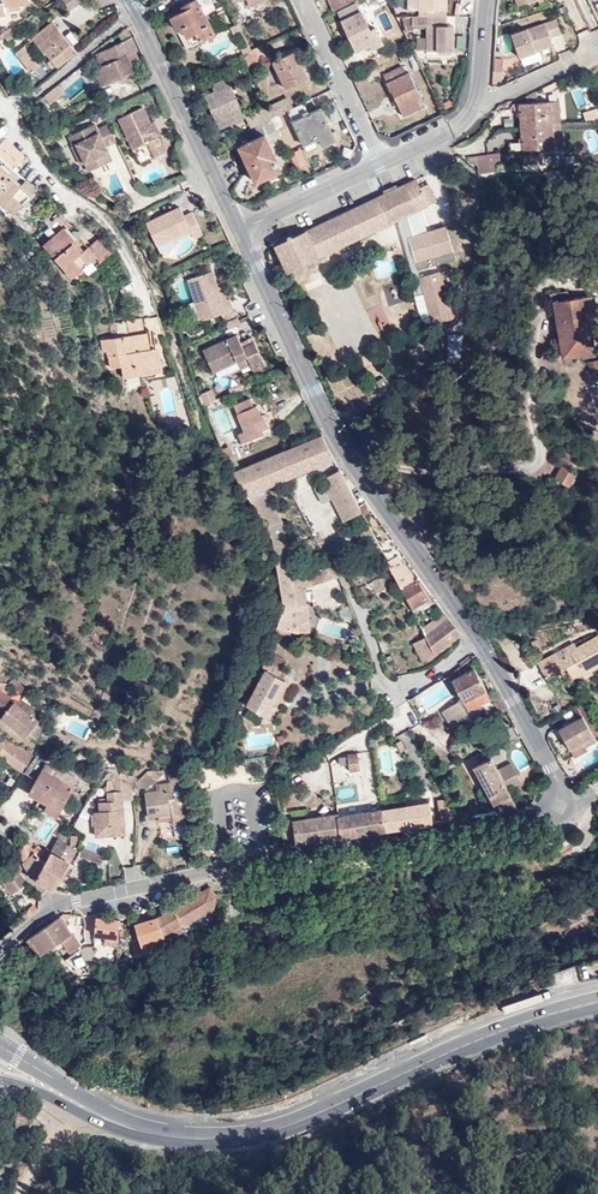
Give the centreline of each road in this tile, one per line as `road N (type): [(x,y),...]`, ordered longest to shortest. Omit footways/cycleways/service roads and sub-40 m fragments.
road 1 (residential): [(239,230),(332,432),(480,642),(551,768),(562,806)]
road 2 (residential): [(0,951),(46,912),(77,900),(562,806)]
road 3 (primary): [(80,1104),(161,1134),(268,1131),(473,1041),(597,1001)]
road 4 (residential): [(134,13),(10,114),(40,170),(105,220),(137,286)]
road 5 (residential): [(134,13),(239,230)]
road 6 (residential): [(488,0),(470,114),(381,164)]
road 7 (residential): [(302,0),(381,164)]
road 8 (residential): [(381,164),(239,230)]

